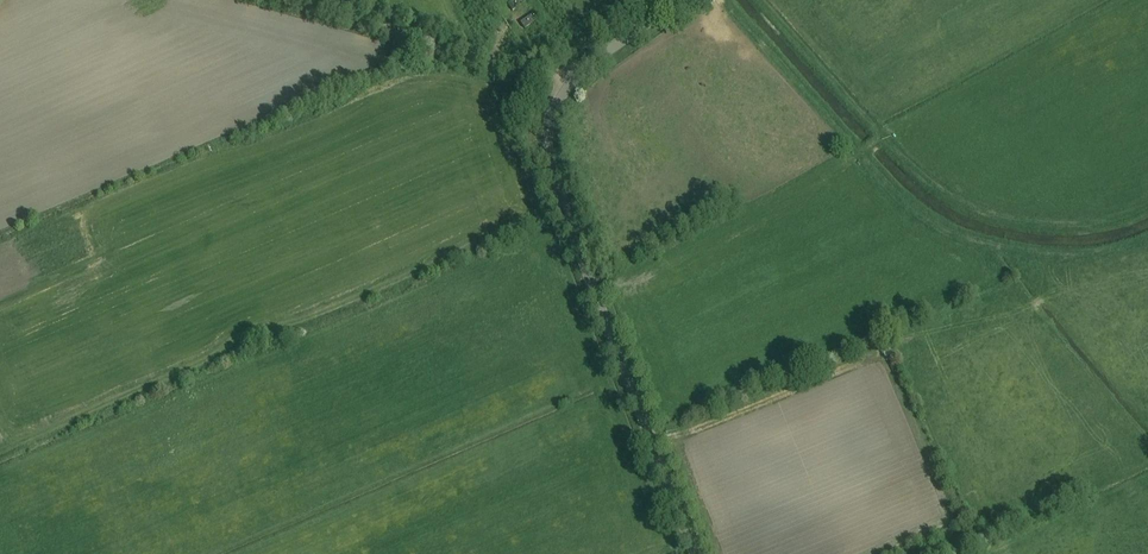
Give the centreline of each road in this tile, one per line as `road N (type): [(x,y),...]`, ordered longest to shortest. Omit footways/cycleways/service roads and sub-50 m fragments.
road 1 (unclassified): [(695,553),(549,154),(553,111),(569,79),(681,0)]
road 2 (track): [(1147,205),(1107,223),(1048,227),(986,217),(932,184),(881,135),(765,0)]
road 3 (track): [(569,79),(290,0)]

